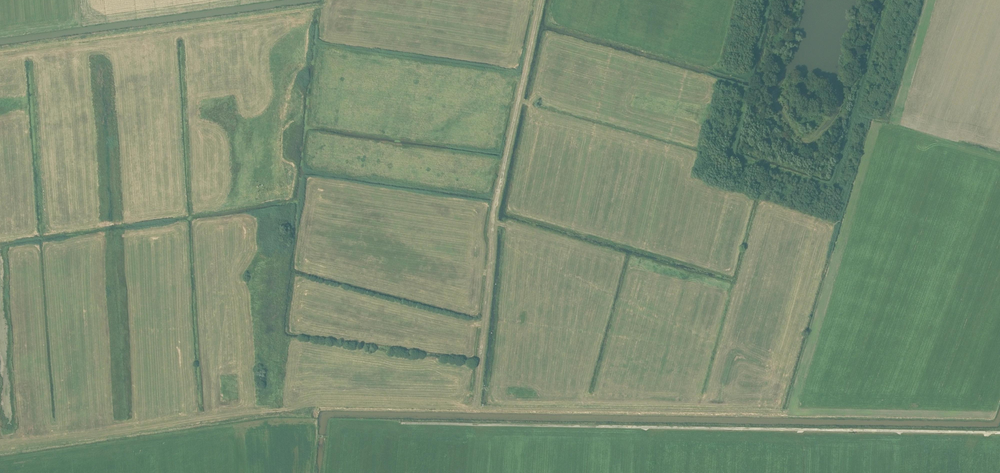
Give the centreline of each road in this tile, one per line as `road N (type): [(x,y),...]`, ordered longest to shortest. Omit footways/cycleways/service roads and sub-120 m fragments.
road 1 (track): [(402,423),(999,432)]

